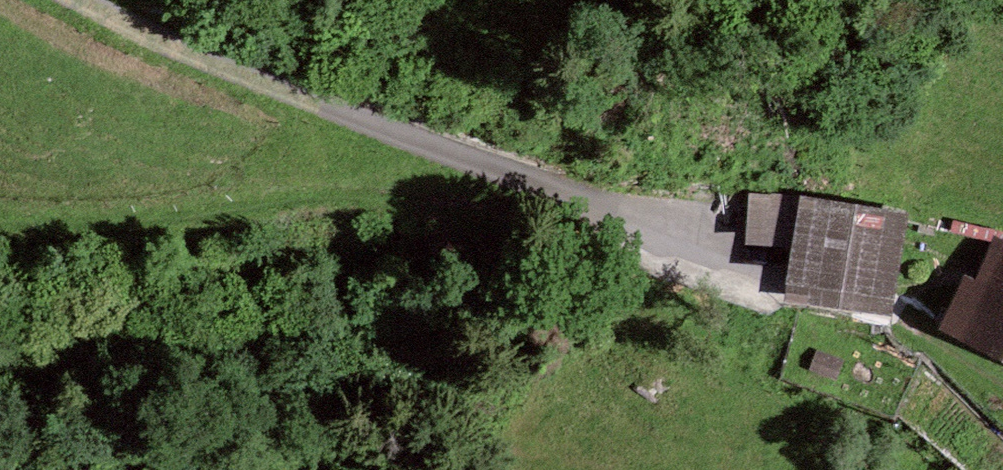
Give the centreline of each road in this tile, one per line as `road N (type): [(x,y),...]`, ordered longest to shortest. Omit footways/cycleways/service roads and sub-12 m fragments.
road 1 (track): [(645,221),(557,220),(369,196),(0,225)]
road 2 (track): [(82,0),(176,49),(645,221)]

